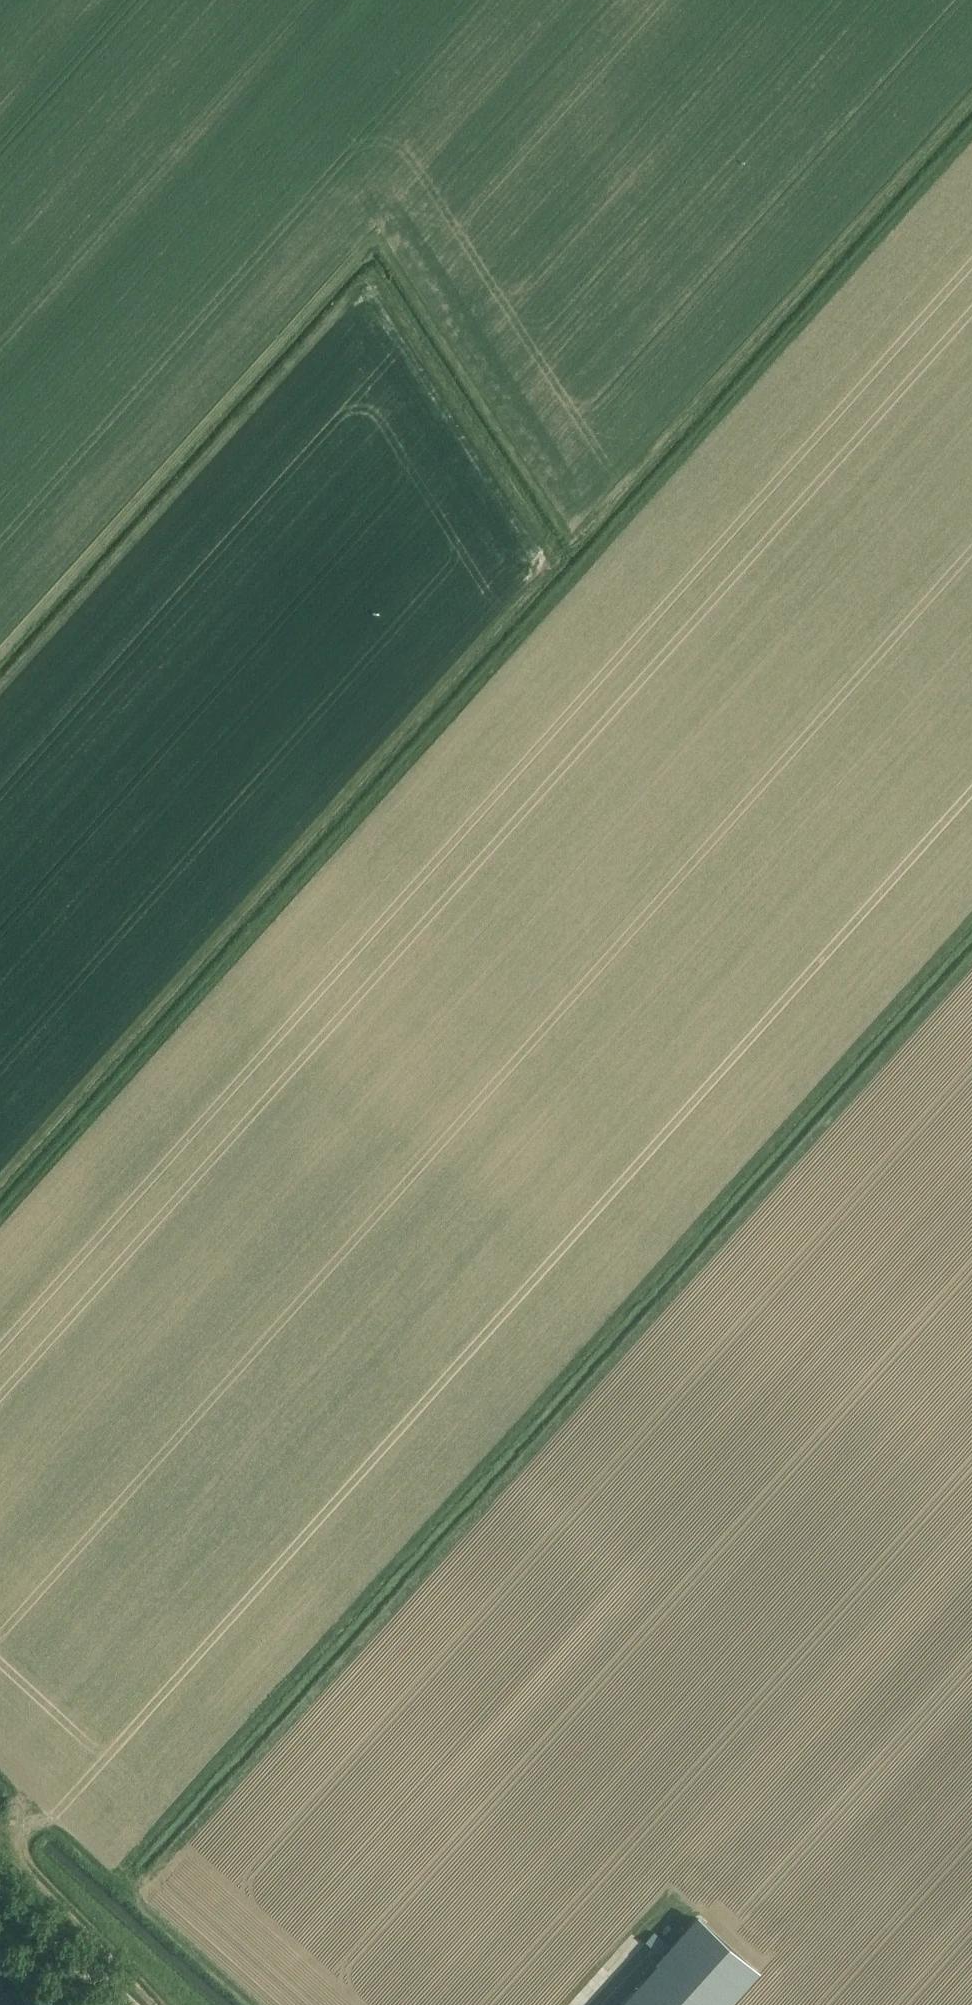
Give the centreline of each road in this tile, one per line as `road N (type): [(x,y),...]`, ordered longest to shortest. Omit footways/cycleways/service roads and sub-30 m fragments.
road 1 (tertiary): [(128,2004),(0,1891)]

